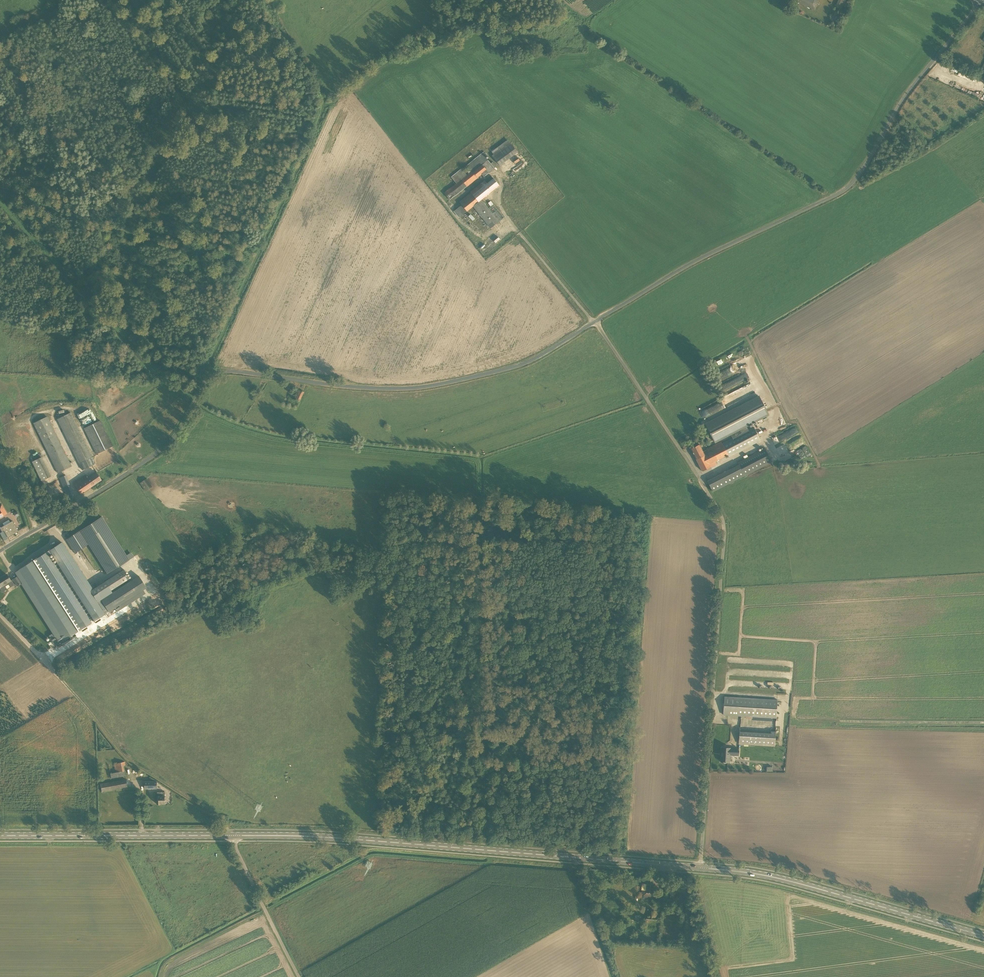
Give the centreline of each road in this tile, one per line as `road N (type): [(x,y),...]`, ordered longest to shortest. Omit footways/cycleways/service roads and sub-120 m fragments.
road 1 (unclassified): [(0,552),(167,445),(214,371),(425,386),(528,362),(594,322)]
road 2 (unclassified): [(700,868),(723,521),(594,322)]
road 3 (unclassified): [(594,322),(689,262),(848,184),(983,1)]
road 4 (primary): [(700,868),(334,837),(232,836)]
road 5 (track): [(230,829),(124,756),(0,614)]
road 6 (primary): [(983,935),(802,884),(700,868)]
road 7 (track): [(266,909),(375,855),(486,863),(492,846)]
road 8 (primary): [(232,836),(0,835)]
road 9 (unclassified): [(300,976),(232,836)]
road 10 (unclassified): [(594,322),(505,215)]
road 11 (track): [(266,909),(168,959),(160,976)]

